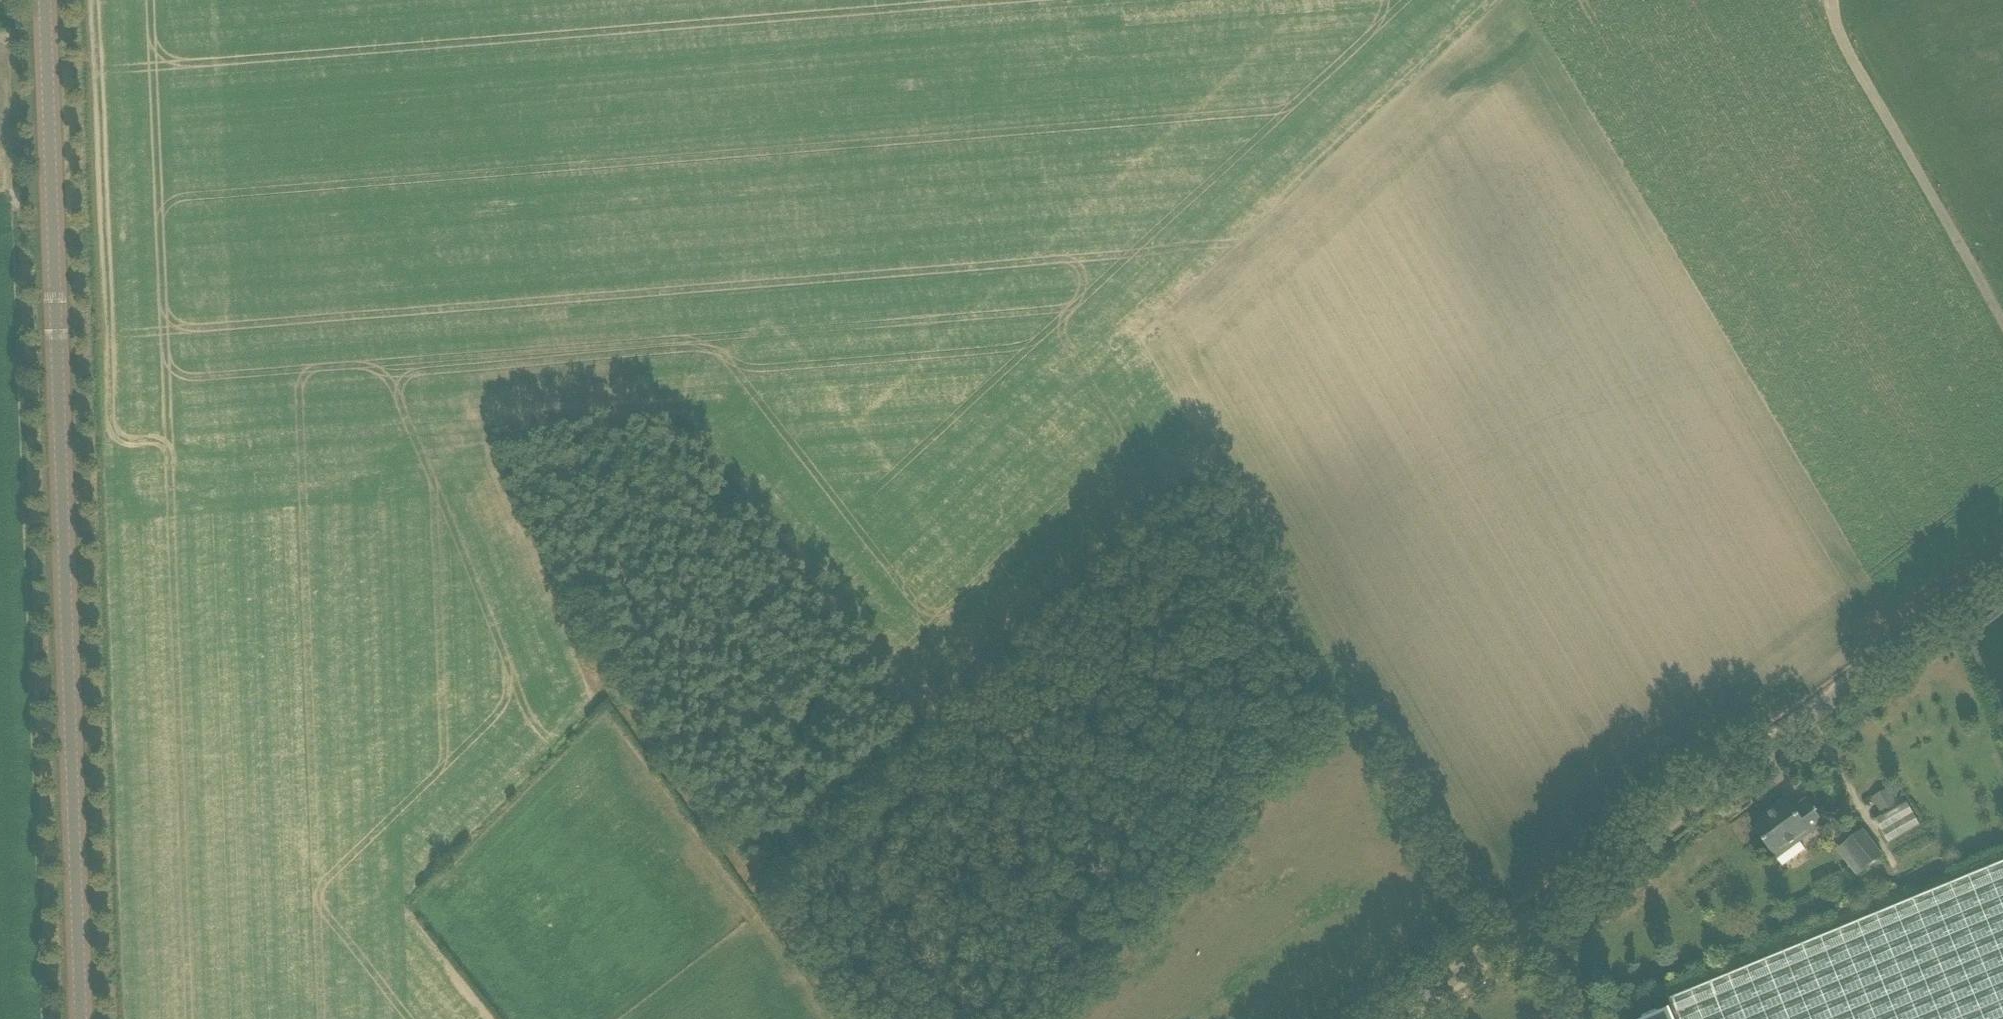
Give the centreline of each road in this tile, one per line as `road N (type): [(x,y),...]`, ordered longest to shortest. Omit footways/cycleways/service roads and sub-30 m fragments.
road 1 (tertiary): [(82,1018),(45,0)]
road 2 (unclassified): [(1400,1018),(2002,573)]

